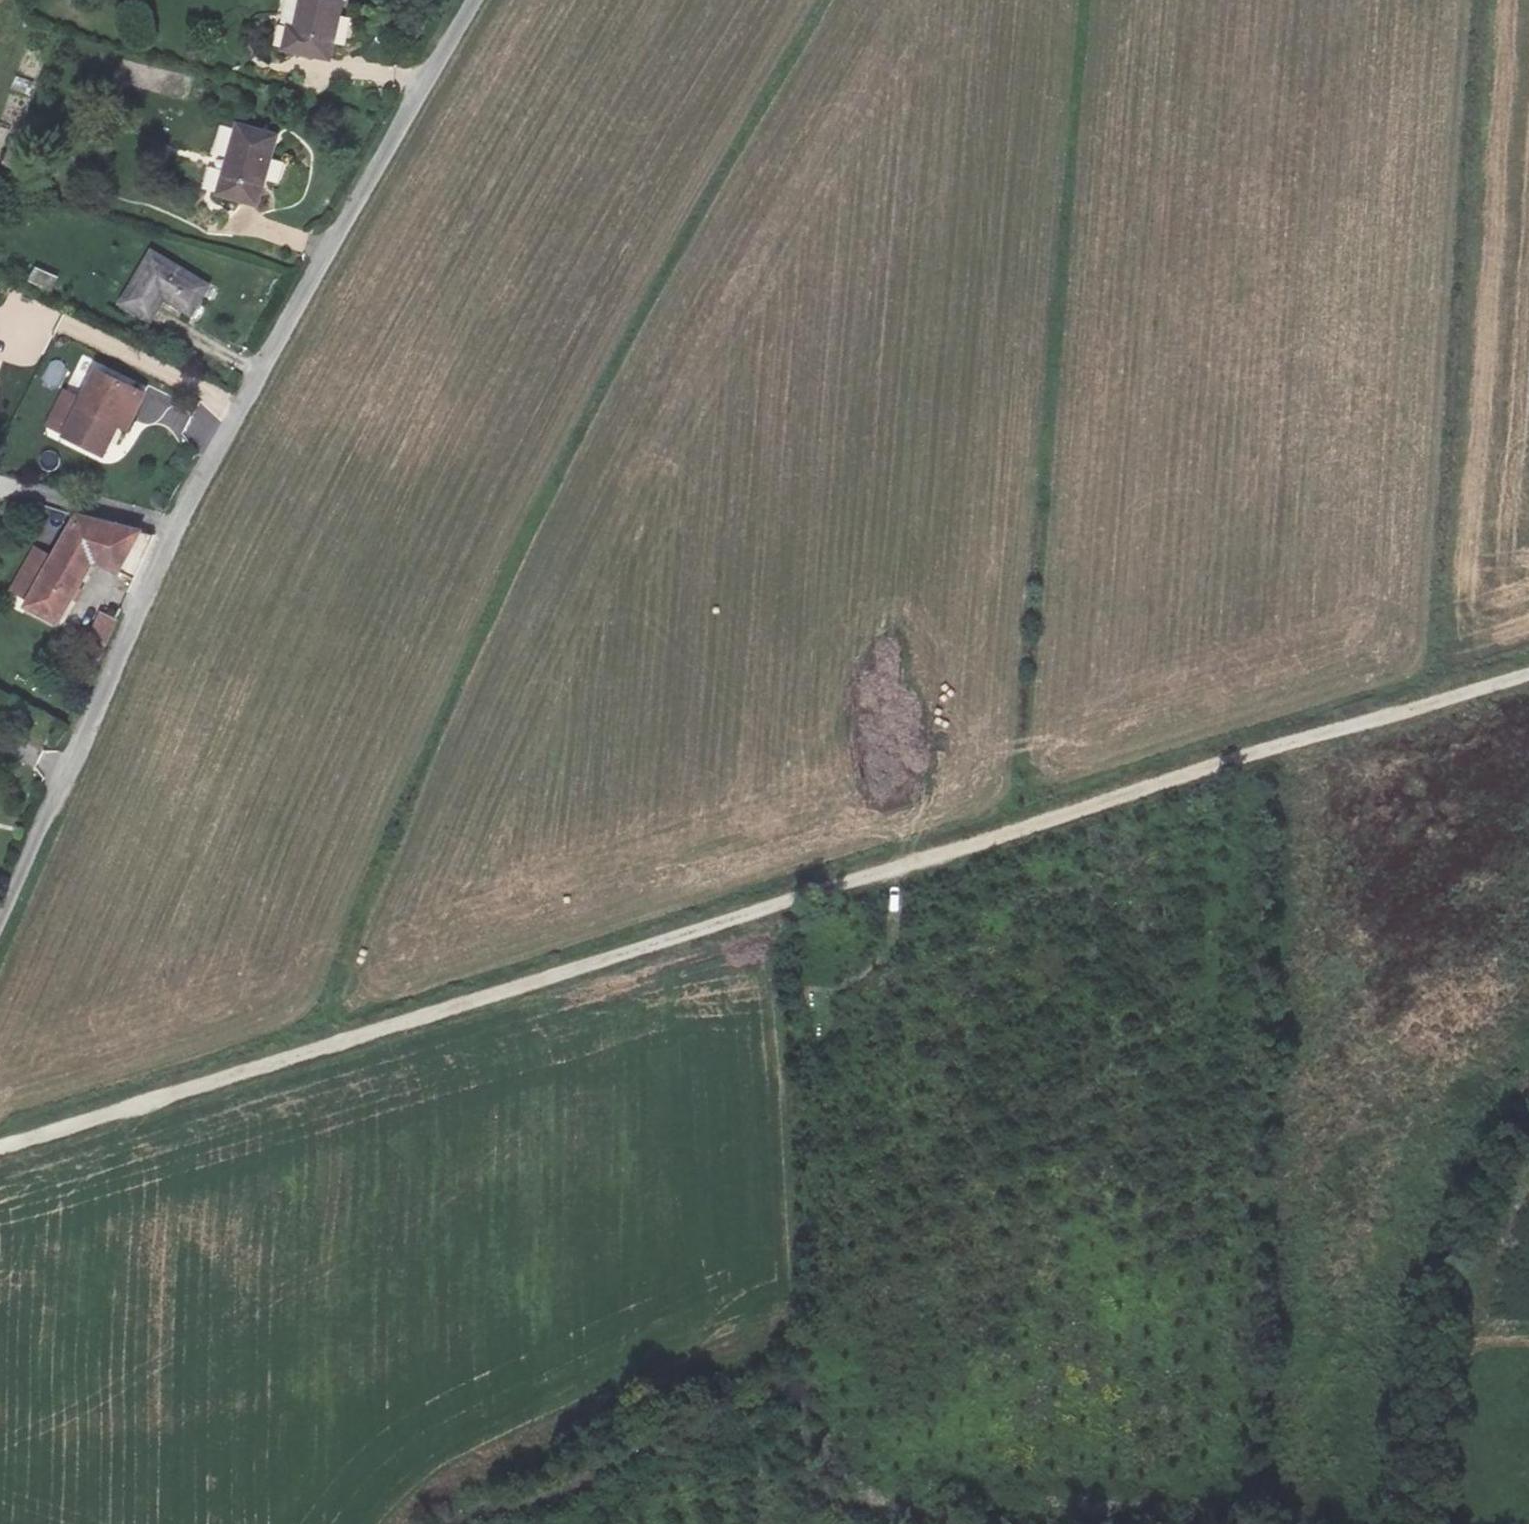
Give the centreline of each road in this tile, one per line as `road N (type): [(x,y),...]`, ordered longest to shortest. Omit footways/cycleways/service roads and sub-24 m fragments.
road 1 (track): [(1528,676),(600,968),(0,1145)]
road 2 (unclassified): [(0,934),(181,515),(470,0)]

